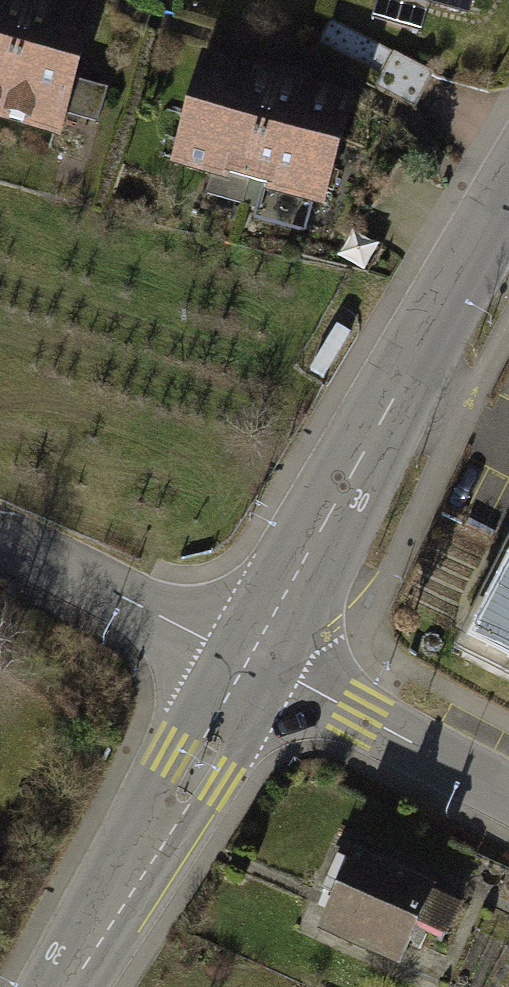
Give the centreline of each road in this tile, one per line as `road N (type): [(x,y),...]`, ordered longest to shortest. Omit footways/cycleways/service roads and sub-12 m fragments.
road 1 (tertiary): [(249,666),(508,193)]
road 2 (tertiary): [(63,986),(249,666)]
road 3 (residential): [(508,793),(249,666)]
road 4 (residential): [(249,666),(141,605),(0,541)]

